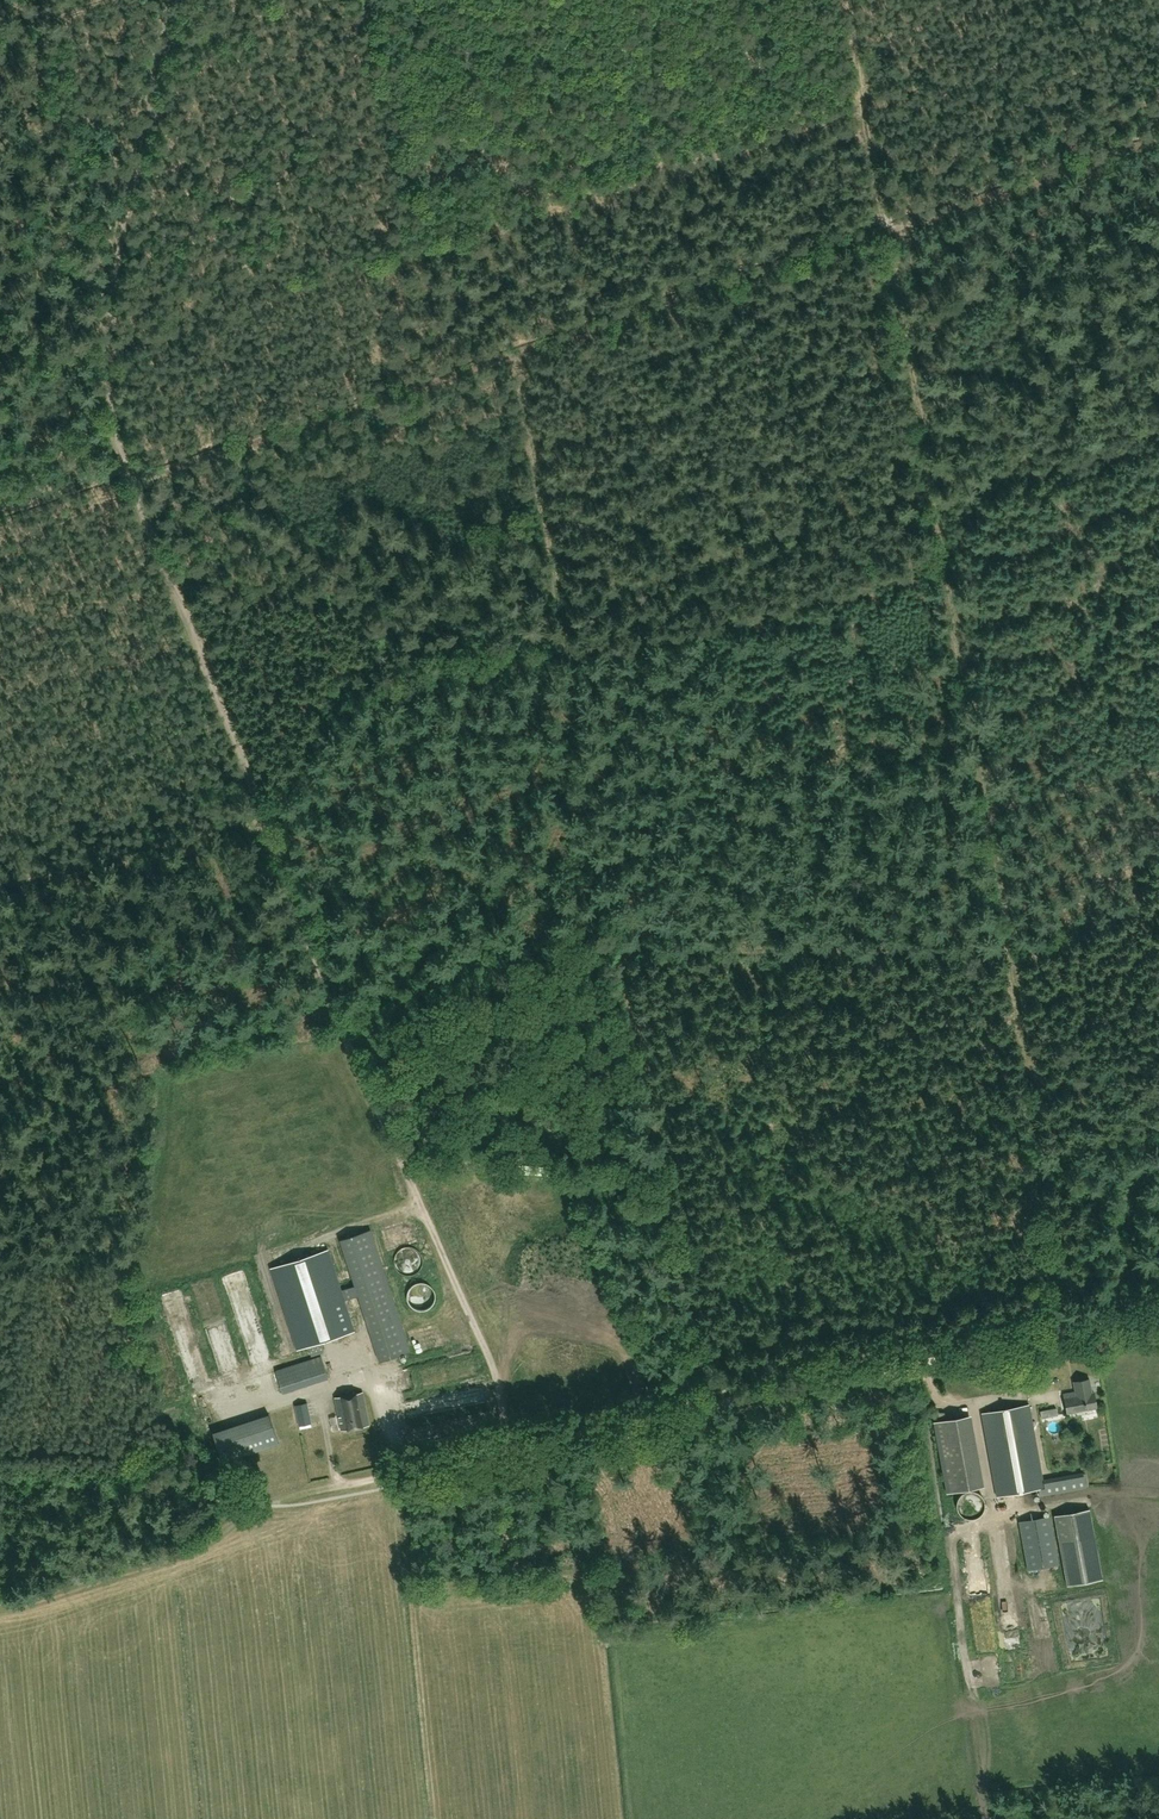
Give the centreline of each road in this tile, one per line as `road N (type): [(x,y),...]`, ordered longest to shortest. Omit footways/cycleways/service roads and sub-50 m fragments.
road 1 (track): [(1158,139),(507,355),(0,509)]
road 2 (track): [(507,355),(710,1408)]
road 3 (track): [(136,471),(265,832),(511,1448)]
road 4 (track): [(334,1473),(347,1483),(1158,1314)]
road 5 (track): [(988,807),(884,227)]
road 6 (track): [(988,807),(1033,1077),(1028,1135),(1066,1333)]
road 7 (track): [(136,471),(116,398),(112,318),(177,0)]
road 8 (track): [(989,1818),(954,1554),(954,1535),(969,1525)]
road 9 (track): [(1158,772),(988,807)]

